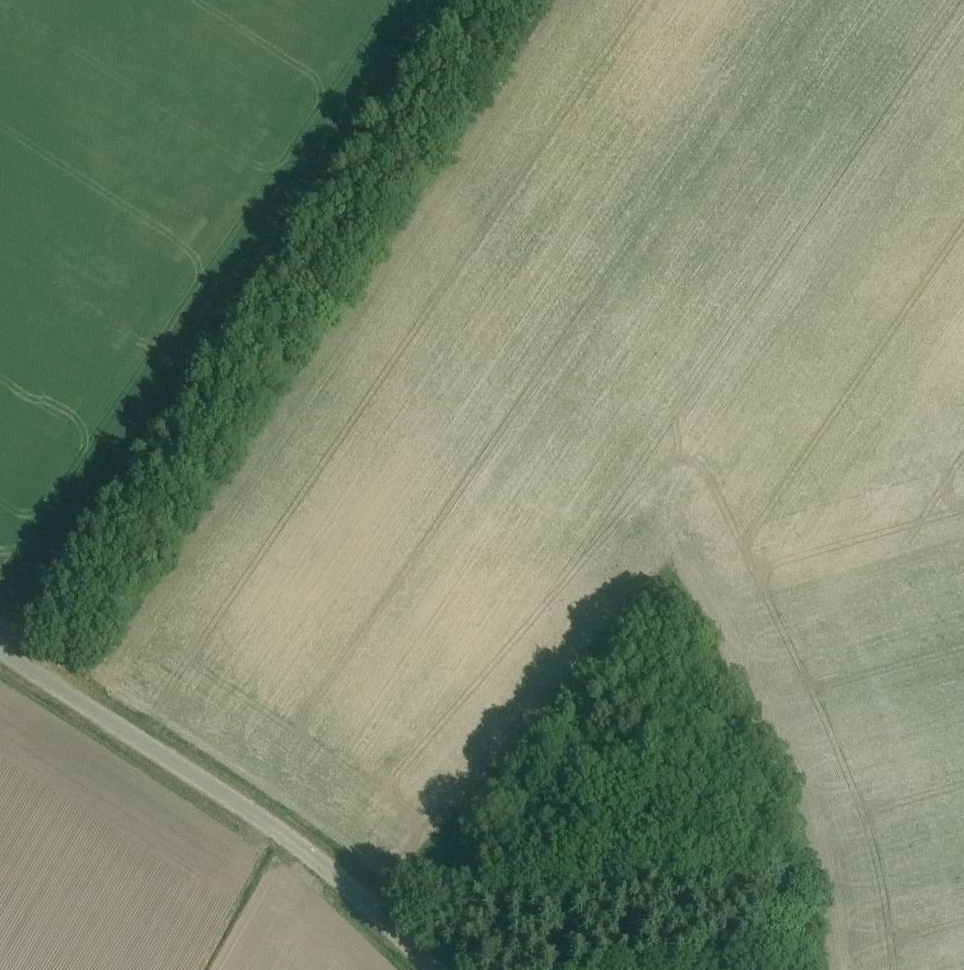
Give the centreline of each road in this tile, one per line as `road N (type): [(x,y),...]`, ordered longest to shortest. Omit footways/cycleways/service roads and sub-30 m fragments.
road 1 (unclassified): [(432,969),(277,828),(0,650)]

